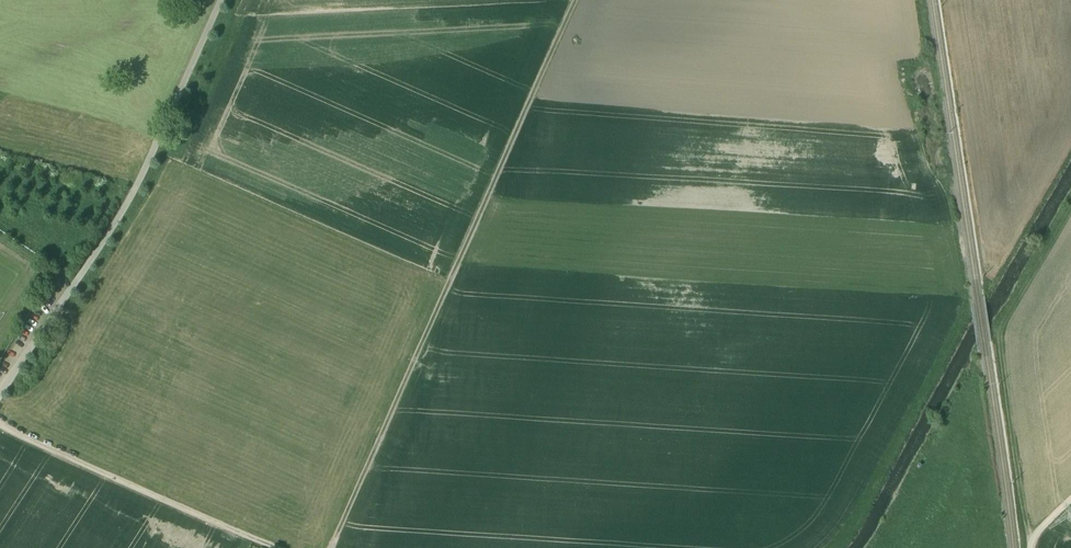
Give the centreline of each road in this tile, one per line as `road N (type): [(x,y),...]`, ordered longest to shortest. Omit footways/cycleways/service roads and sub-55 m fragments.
road 1 (track): [(0,395),(137,186),(221,0)]
road 2 (track): [(1033,542),(1002,334),(1070,211)]
road 3 (track): [(455,270),(330,547)]
road 4 (track): [(274,547),(0,426)]
road 5 (track): [(455,270),(576,0)]

